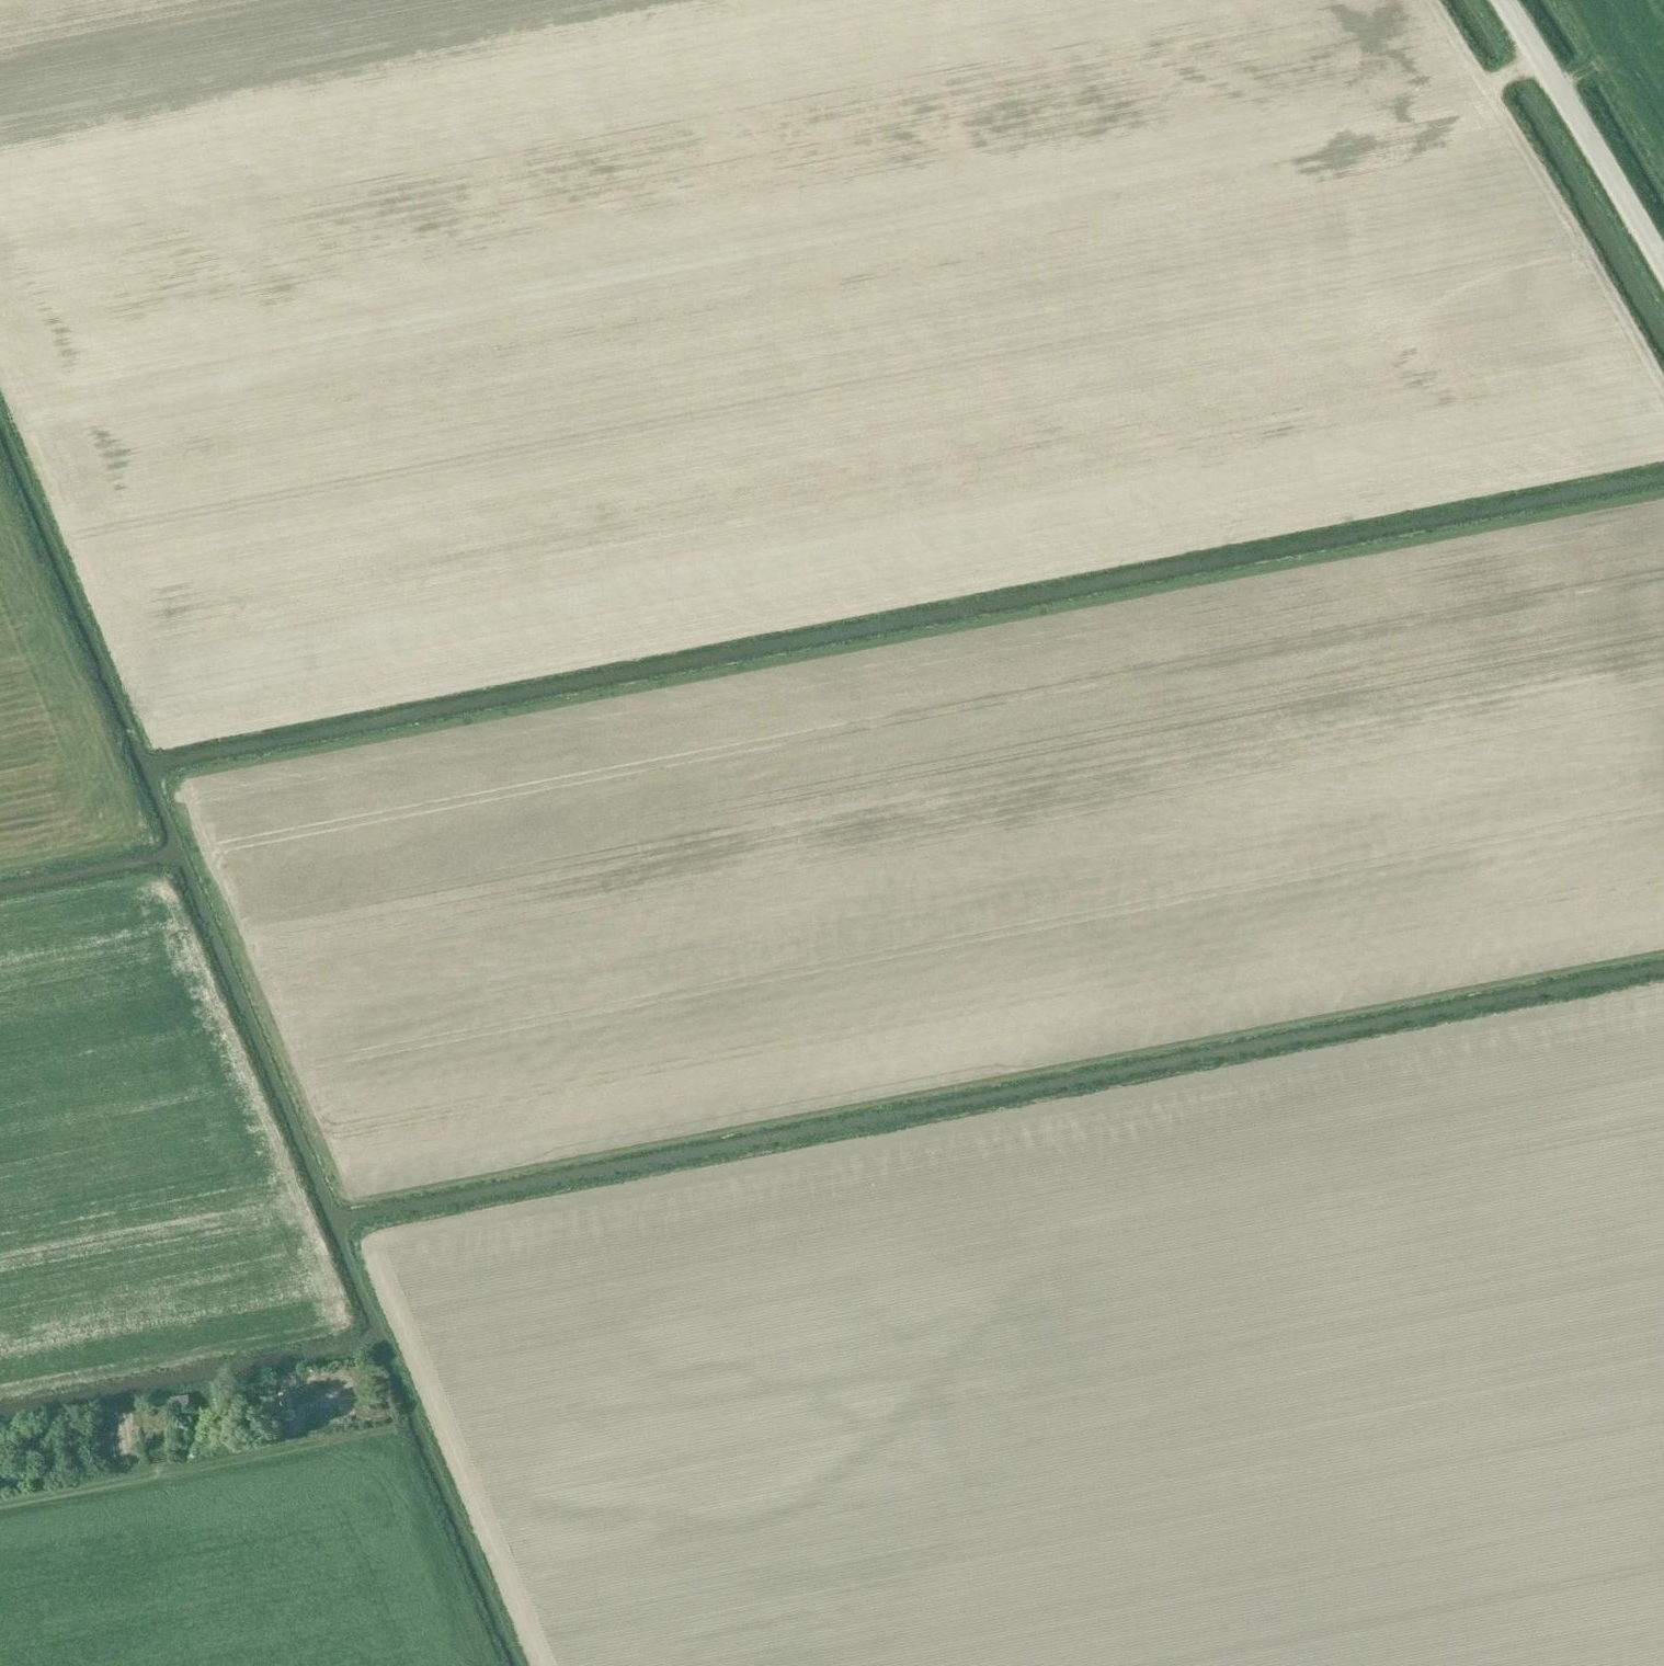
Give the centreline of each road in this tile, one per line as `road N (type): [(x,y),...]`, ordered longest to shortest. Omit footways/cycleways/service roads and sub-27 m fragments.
road 1 (track): [(394,1422),(0,1501)]
road 2 (unclassified): [(1663,266),(1504,0)]

